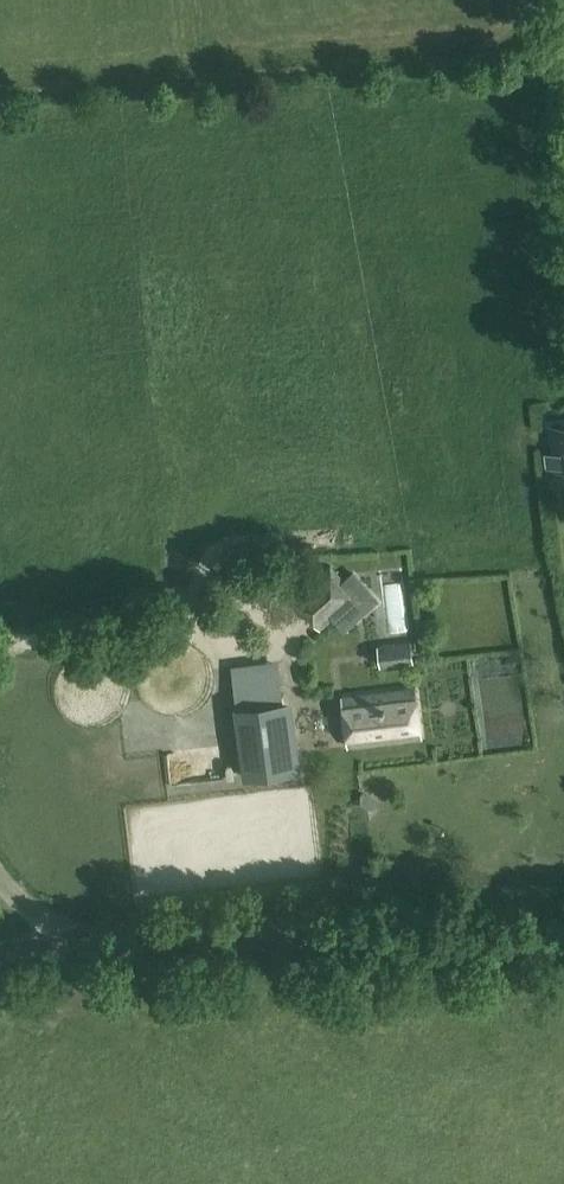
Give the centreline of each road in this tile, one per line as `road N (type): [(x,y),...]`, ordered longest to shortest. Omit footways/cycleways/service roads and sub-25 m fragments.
road 1 (tertiary): [(73,940),(563,943)]

